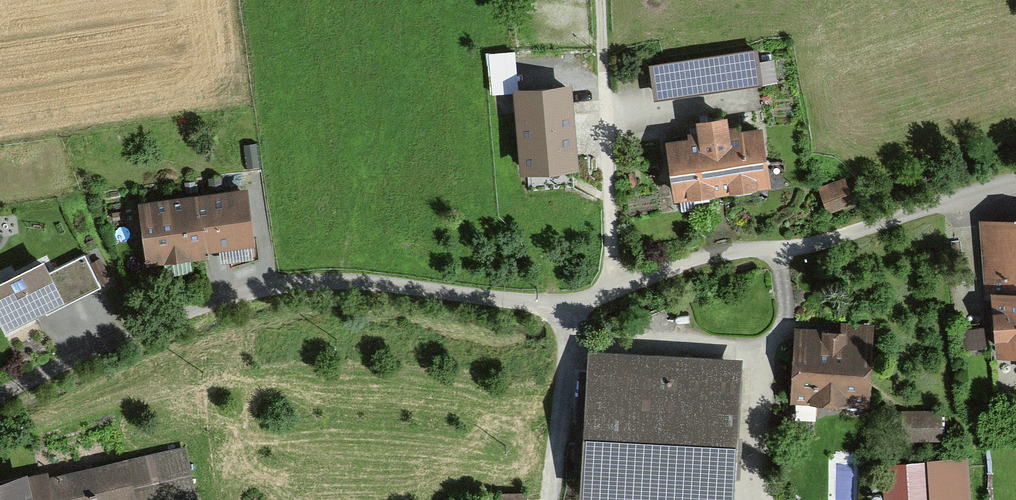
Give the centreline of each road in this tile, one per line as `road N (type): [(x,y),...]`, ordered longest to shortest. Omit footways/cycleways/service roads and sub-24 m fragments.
road 1 (unclassified): [(1015,181),(818,243),(694,260),(566,304),(367,284),(254,292),(111,342),(0,395)]

